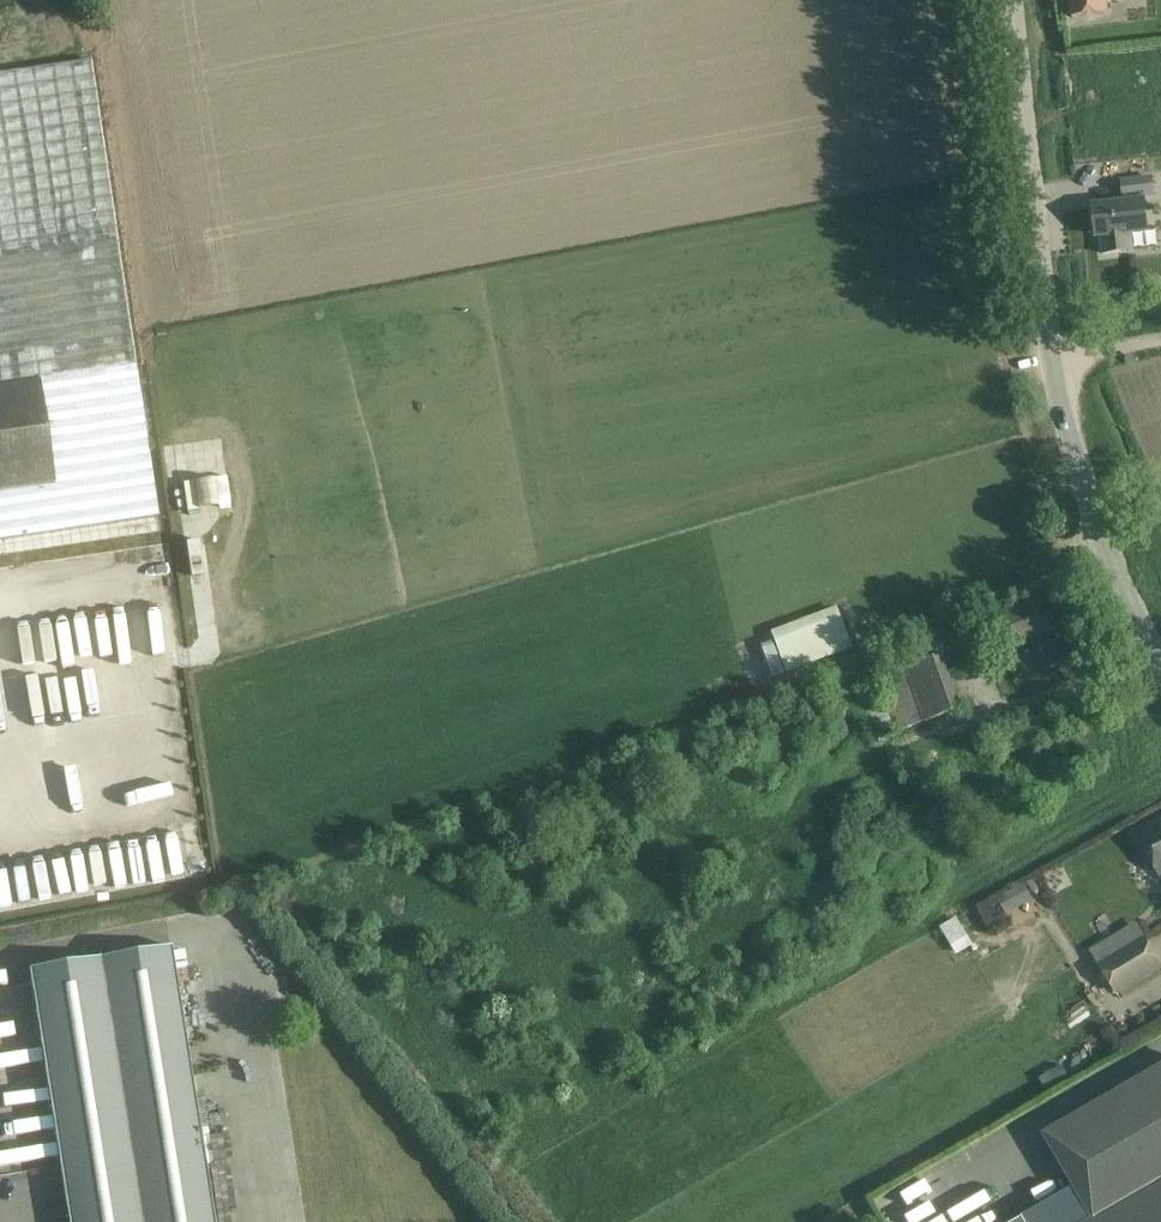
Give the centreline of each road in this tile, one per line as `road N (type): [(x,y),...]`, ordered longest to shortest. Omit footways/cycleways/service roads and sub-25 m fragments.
road 1 (unclassified): [(1160,681),(1127,612),(1062,409),(1046,325),(1025,0)]

